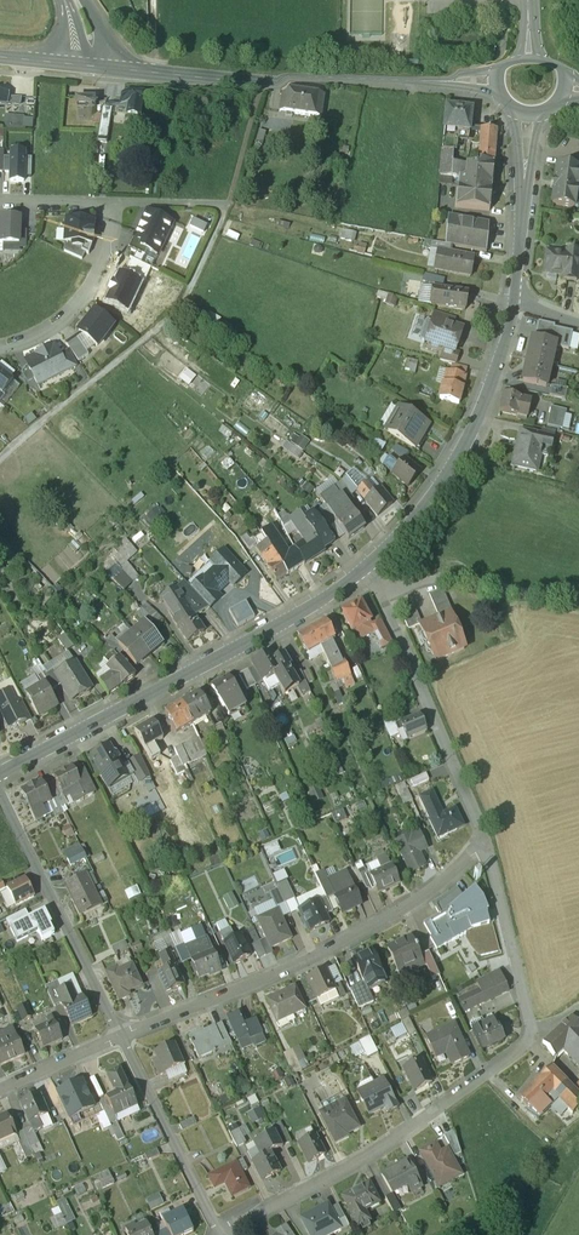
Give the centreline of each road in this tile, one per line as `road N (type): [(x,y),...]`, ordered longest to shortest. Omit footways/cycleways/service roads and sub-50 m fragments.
road 1 (residential): [(486,851),(531,1041),(415,1126),(229,1234)]
road 2 (tertiary): [(367,578),(254,649),(0,785)]
road 3 (residential): [(486,851),(438,892),(342,948),(120,1042)]
road 4 (tertiary): [(422,98),(111,67)]
road 5 (tertiary): [(512,317),(461,461),(367,578)]
road 6 (residential): [(367,578),(486,851)]
road 7 (residential): [(0,805),(120,1042)]
road 8 (residential): [(120,1042),(220,1234)]
road 9 (residential): [(0,371),(46,354),(93,304),(108,226)]
road 10 (residential): [(120,1042),(0,1097)]
road 11 (residential): [(108,226),(228,228)]

